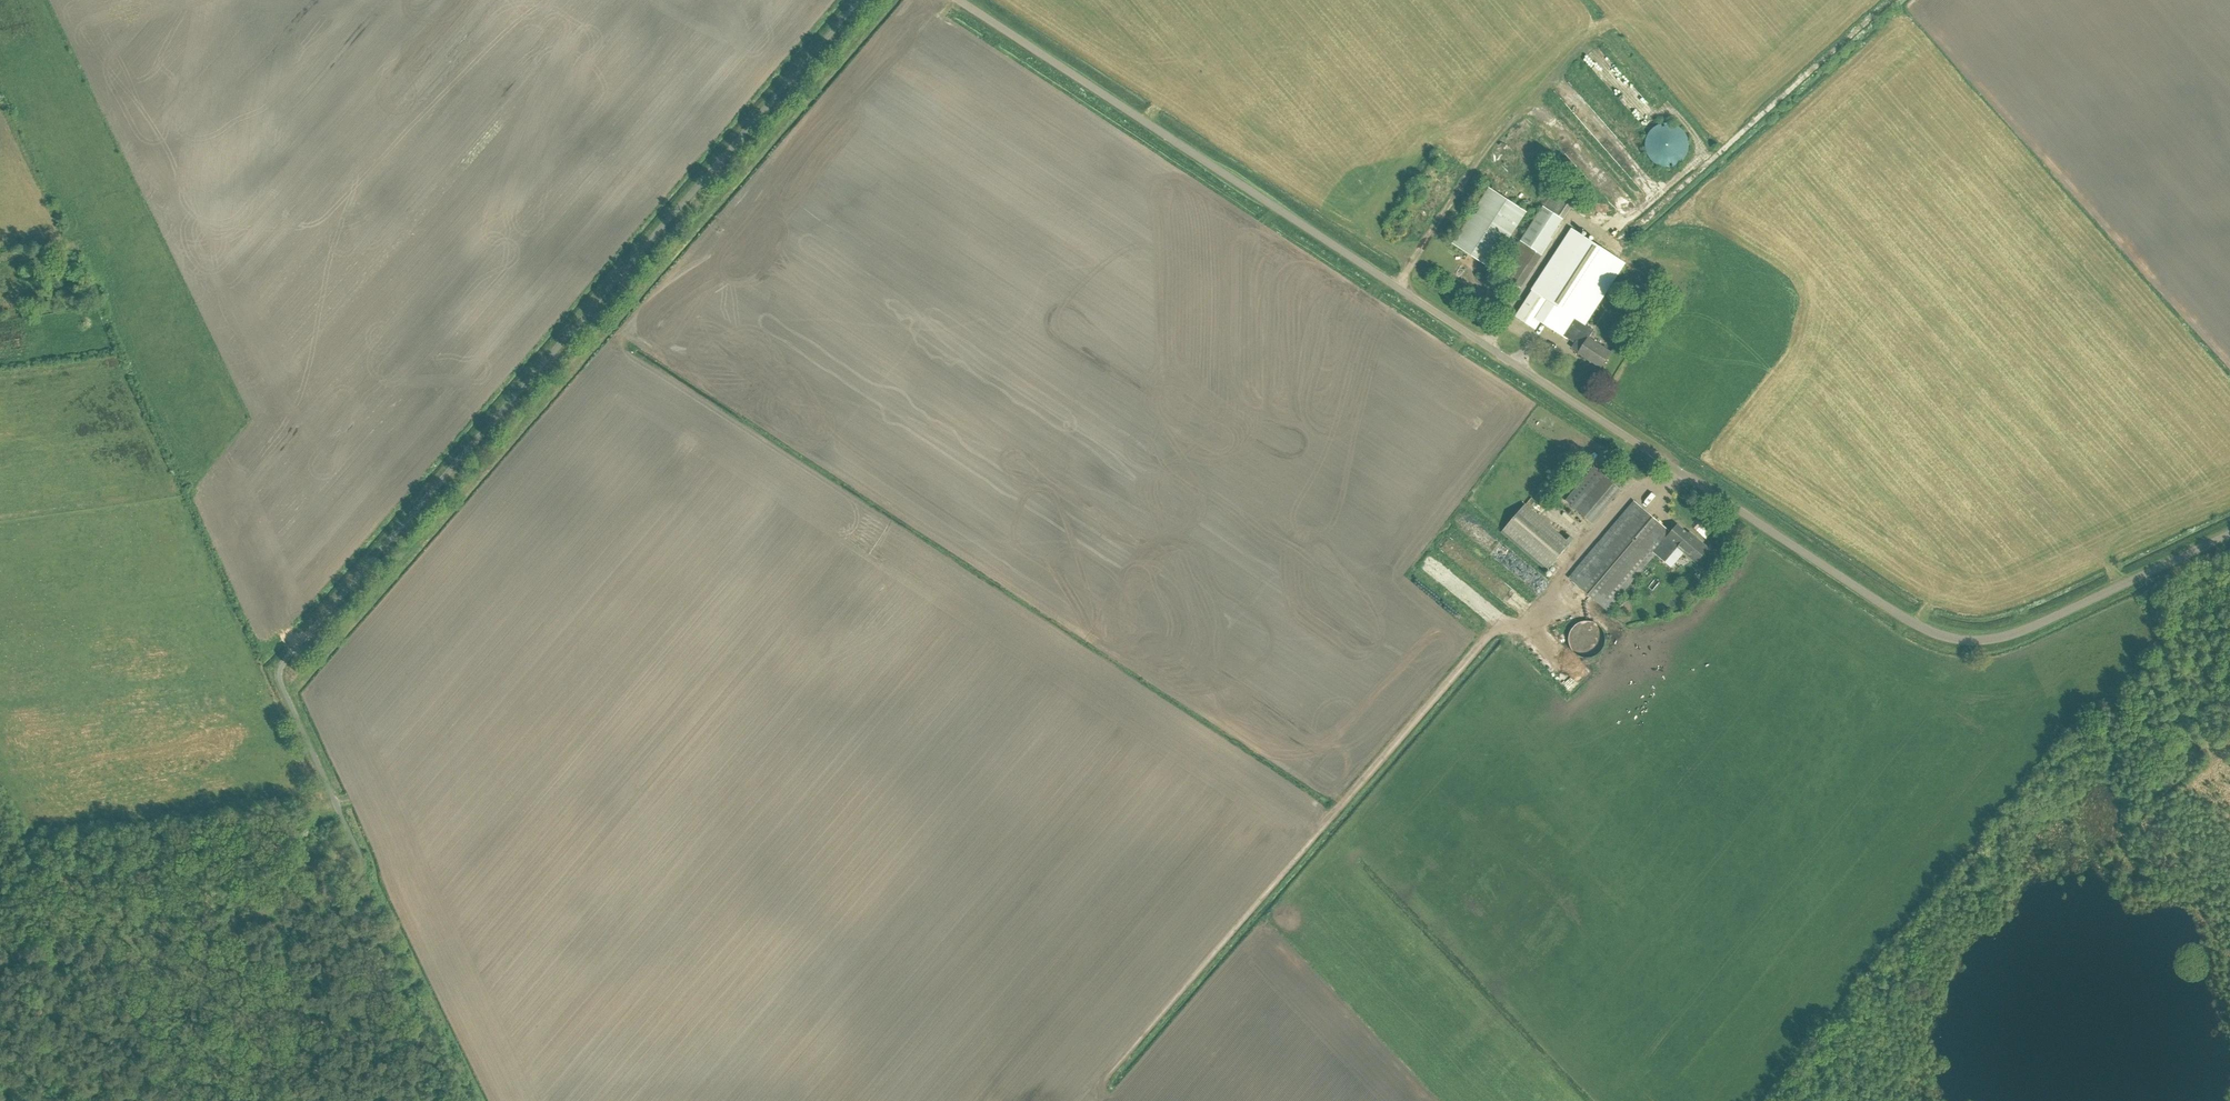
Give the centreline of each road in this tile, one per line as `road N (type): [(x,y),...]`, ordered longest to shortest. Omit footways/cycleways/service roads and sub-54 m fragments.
road 1 (unclassified): [(2229,534),(2019,633),(1950,638),(1915,624),(959,0)]

